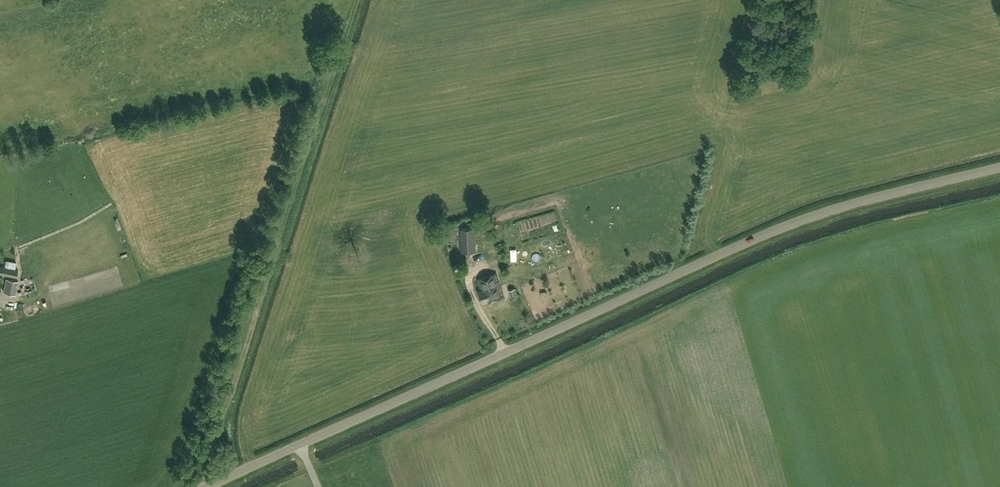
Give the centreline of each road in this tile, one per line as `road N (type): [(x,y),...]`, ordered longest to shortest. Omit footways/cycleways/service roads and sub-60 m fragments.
road 1 (unclassified): [(209,486),(781,230),(999,169)]

